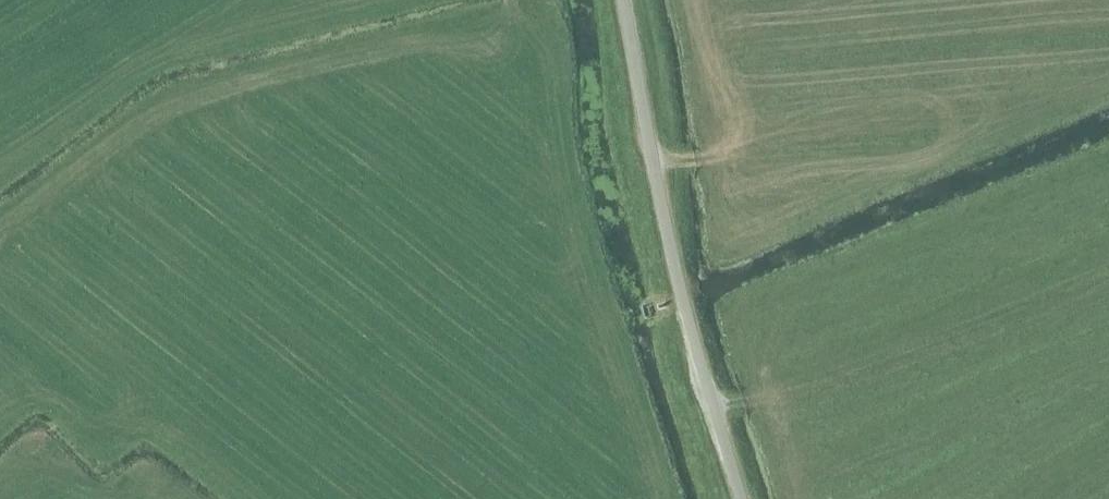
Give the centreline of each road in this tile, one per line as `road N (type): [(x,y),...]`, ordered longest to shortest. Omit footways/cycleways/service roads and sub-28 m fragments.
road 1 (unclassified): [(740,498),(665,221),(622,0)]

